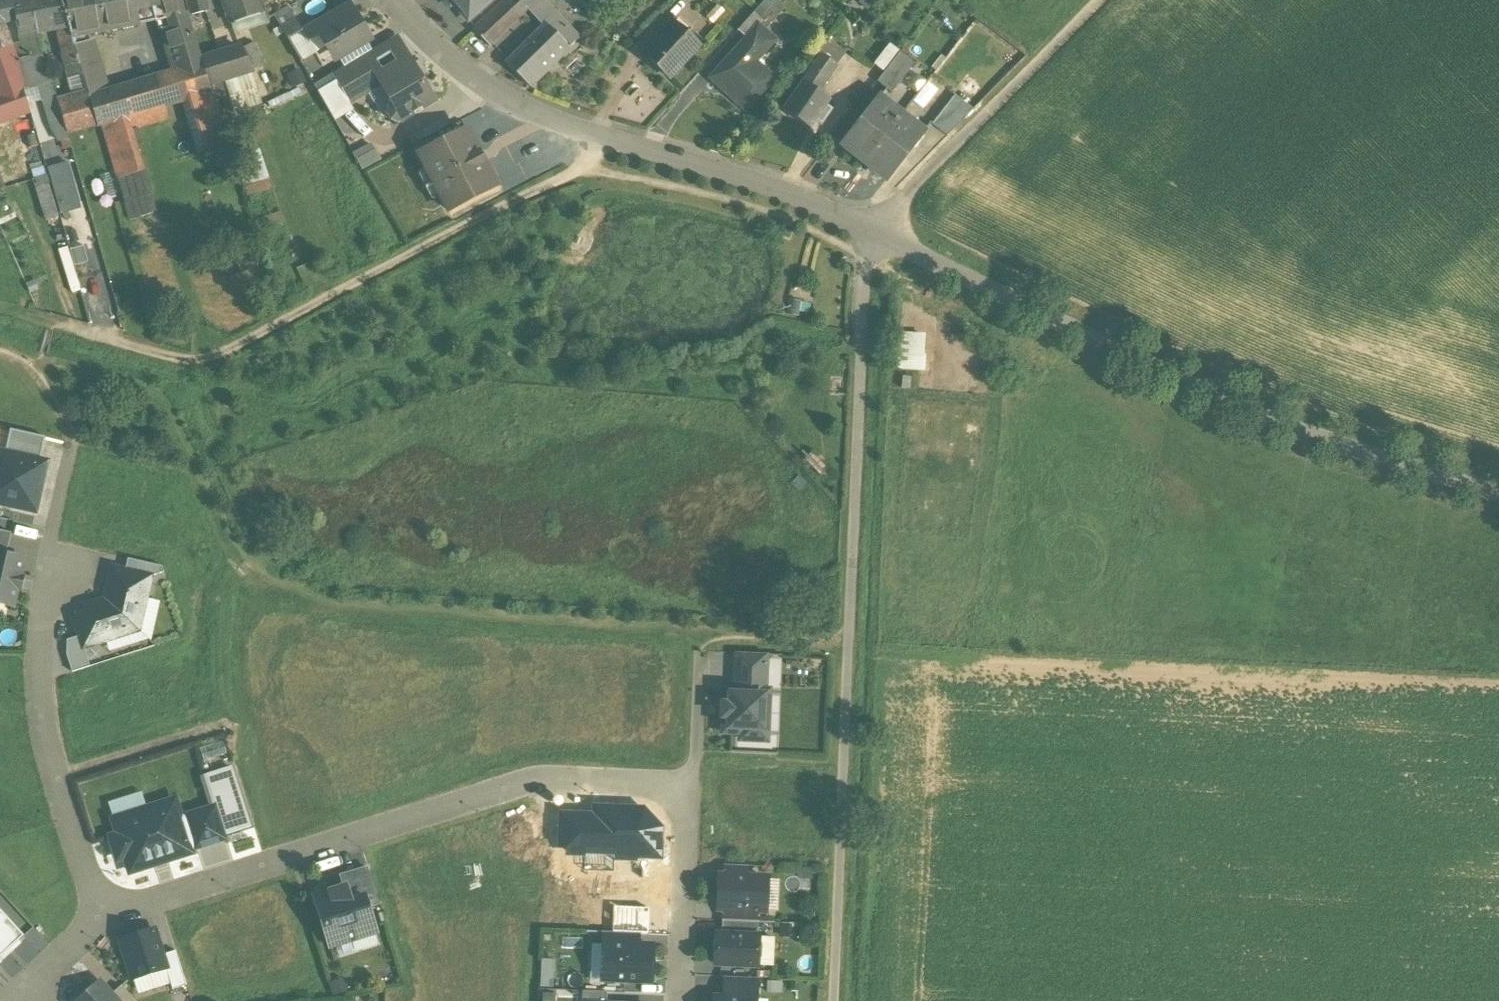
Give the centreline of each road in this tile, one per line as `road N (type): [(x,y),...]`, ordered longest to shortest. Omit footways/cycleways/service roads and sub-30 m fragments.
road 1 (residential): [(681,1000),(692,787),(516,784),(103,922)]
road 2 (track): [(867,266),(833,1000)]
road 3 (unclassified): [(1498,494),(1259,417),(877,239)]
road 4 (track): [(52,324),(165,358),(216,358),(480,215),(588,170)]
road 5 (residential): [(877,239),(777,192),(503,102),(388,0)]
road 6 (residential): [(103,922),(44,740),(41,656),(57,565)]
road 7 (track): [(1099,0),(907,195),(867,266)]

